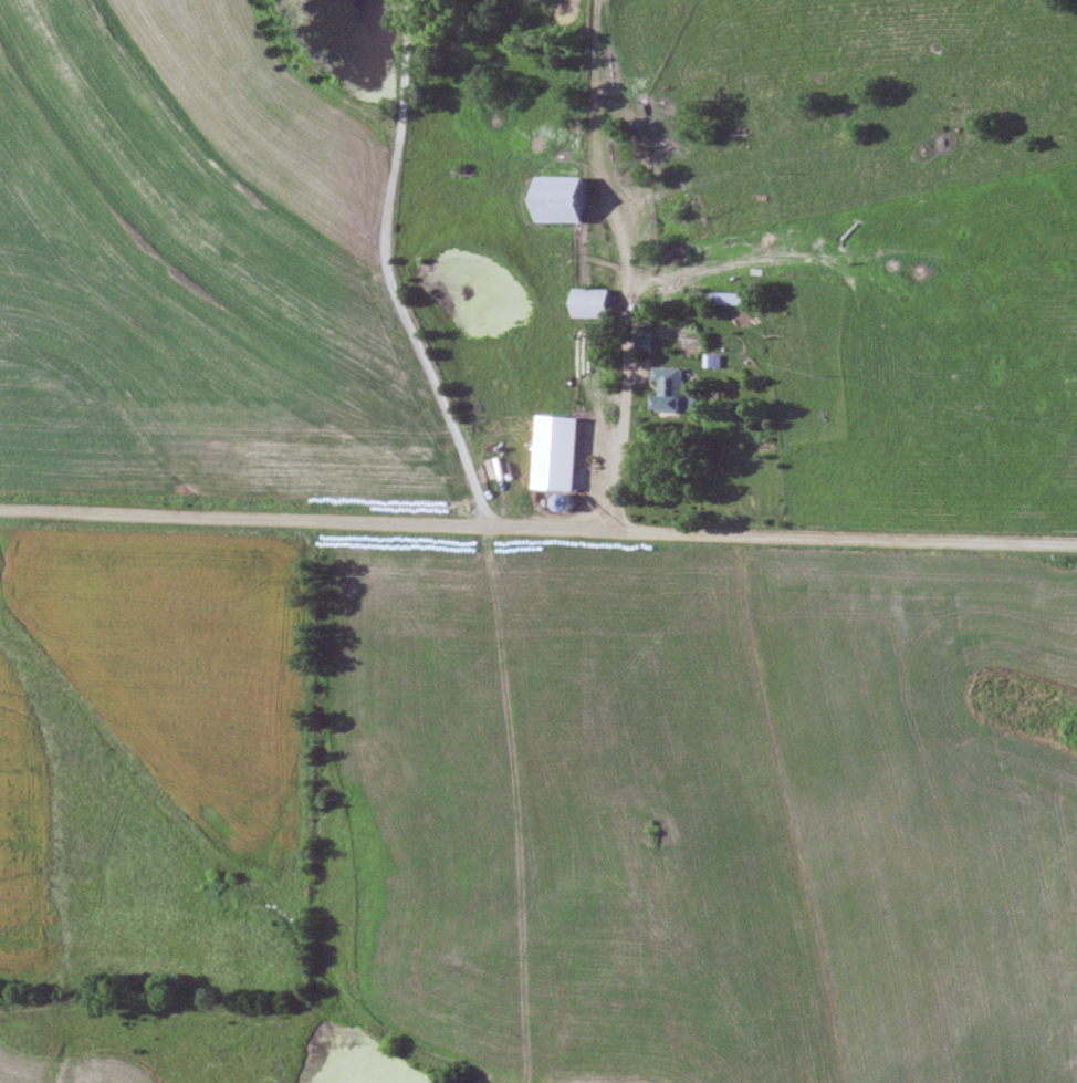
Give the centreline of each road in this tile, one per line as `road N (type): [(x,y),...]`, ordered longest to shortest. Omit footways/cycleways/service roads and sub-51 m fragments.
road 1 (residential): [(1076,549),(0,515)]

